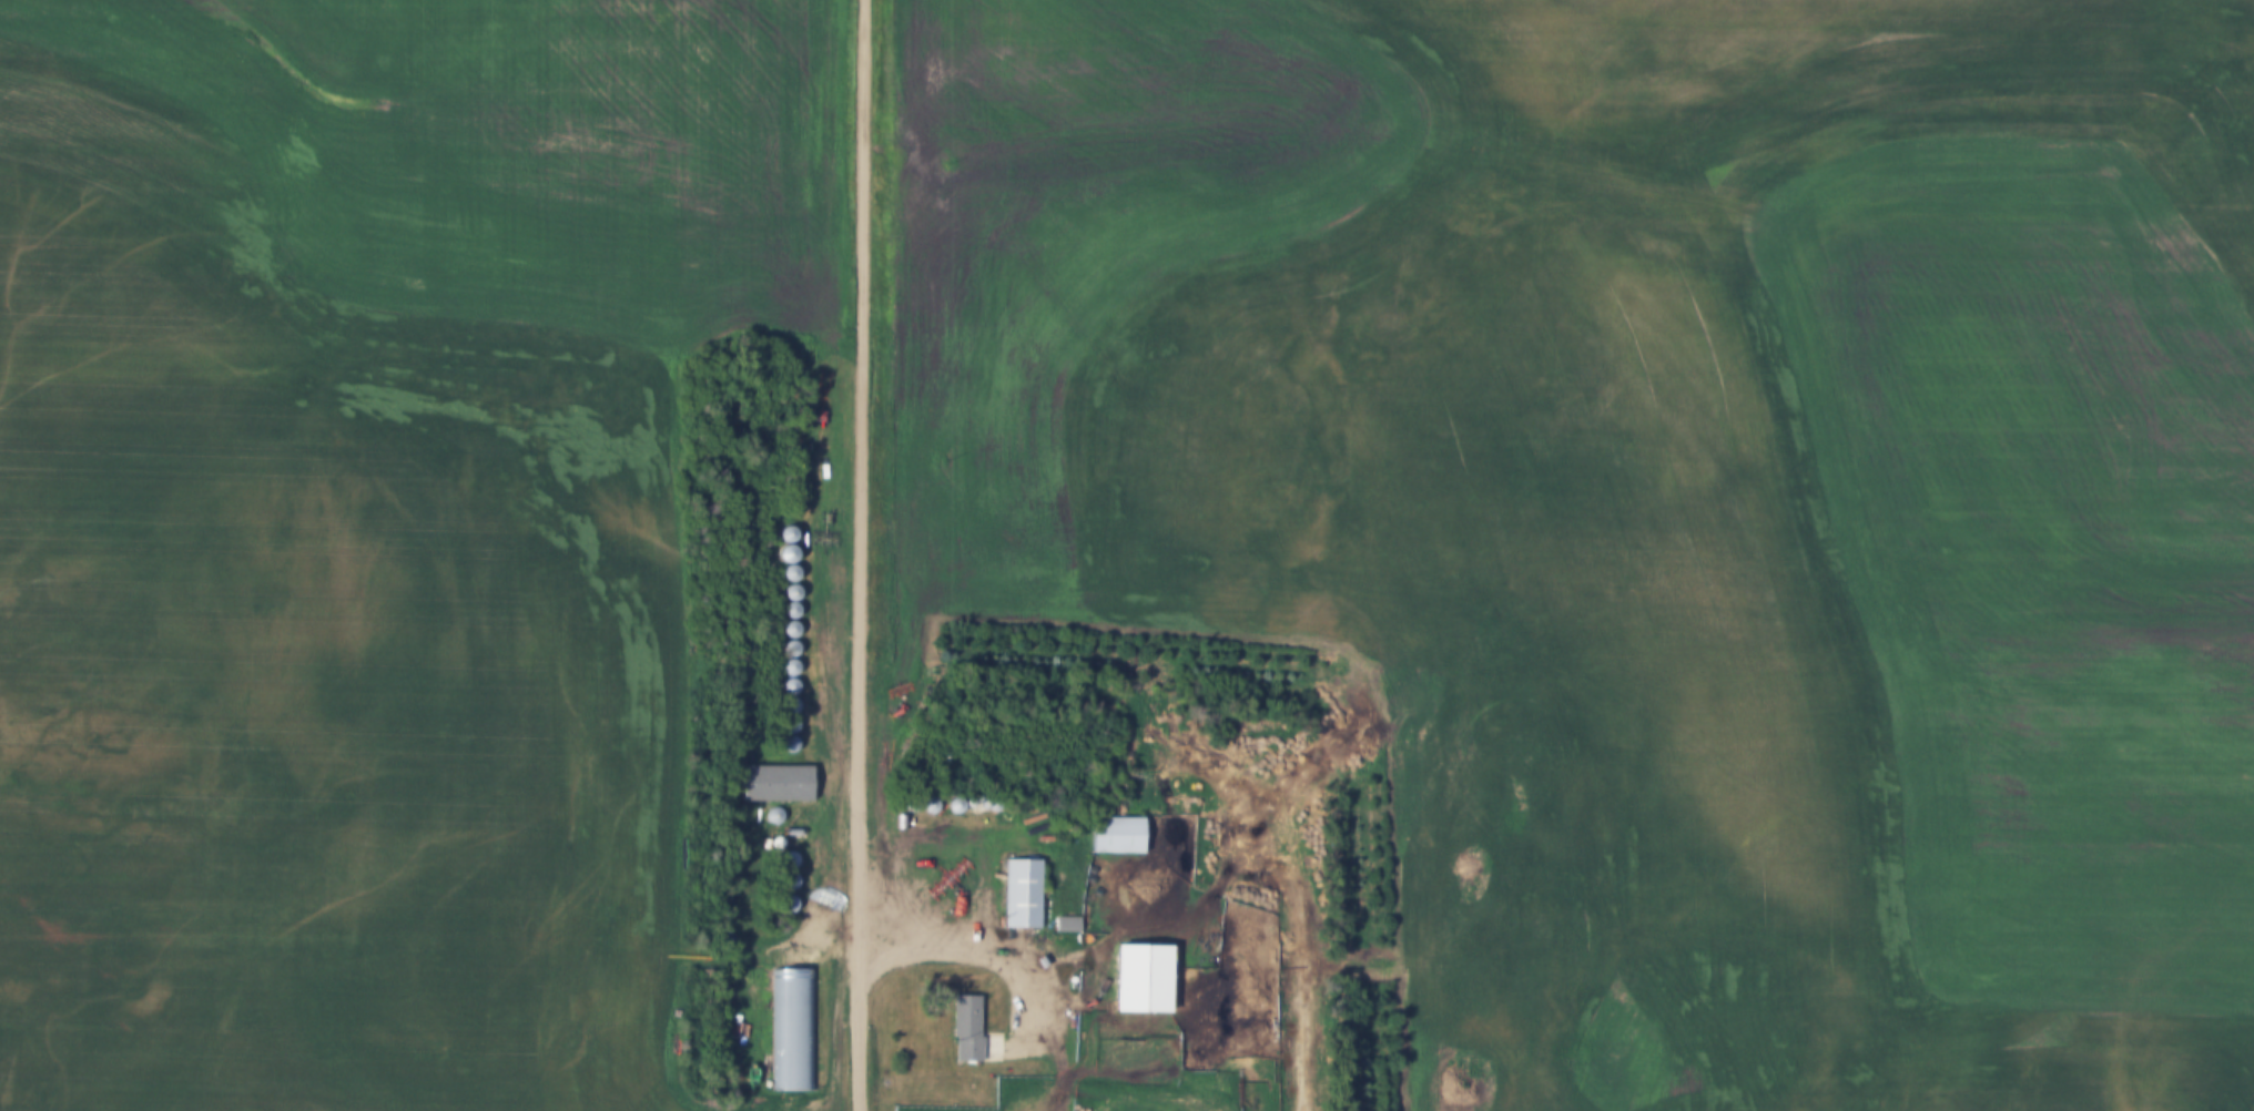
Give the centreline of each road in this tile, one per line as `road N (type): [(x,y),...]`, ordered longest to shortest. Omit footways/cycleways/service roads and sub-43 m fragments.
road 1 (residential): [(861,1110),(865,0)]

